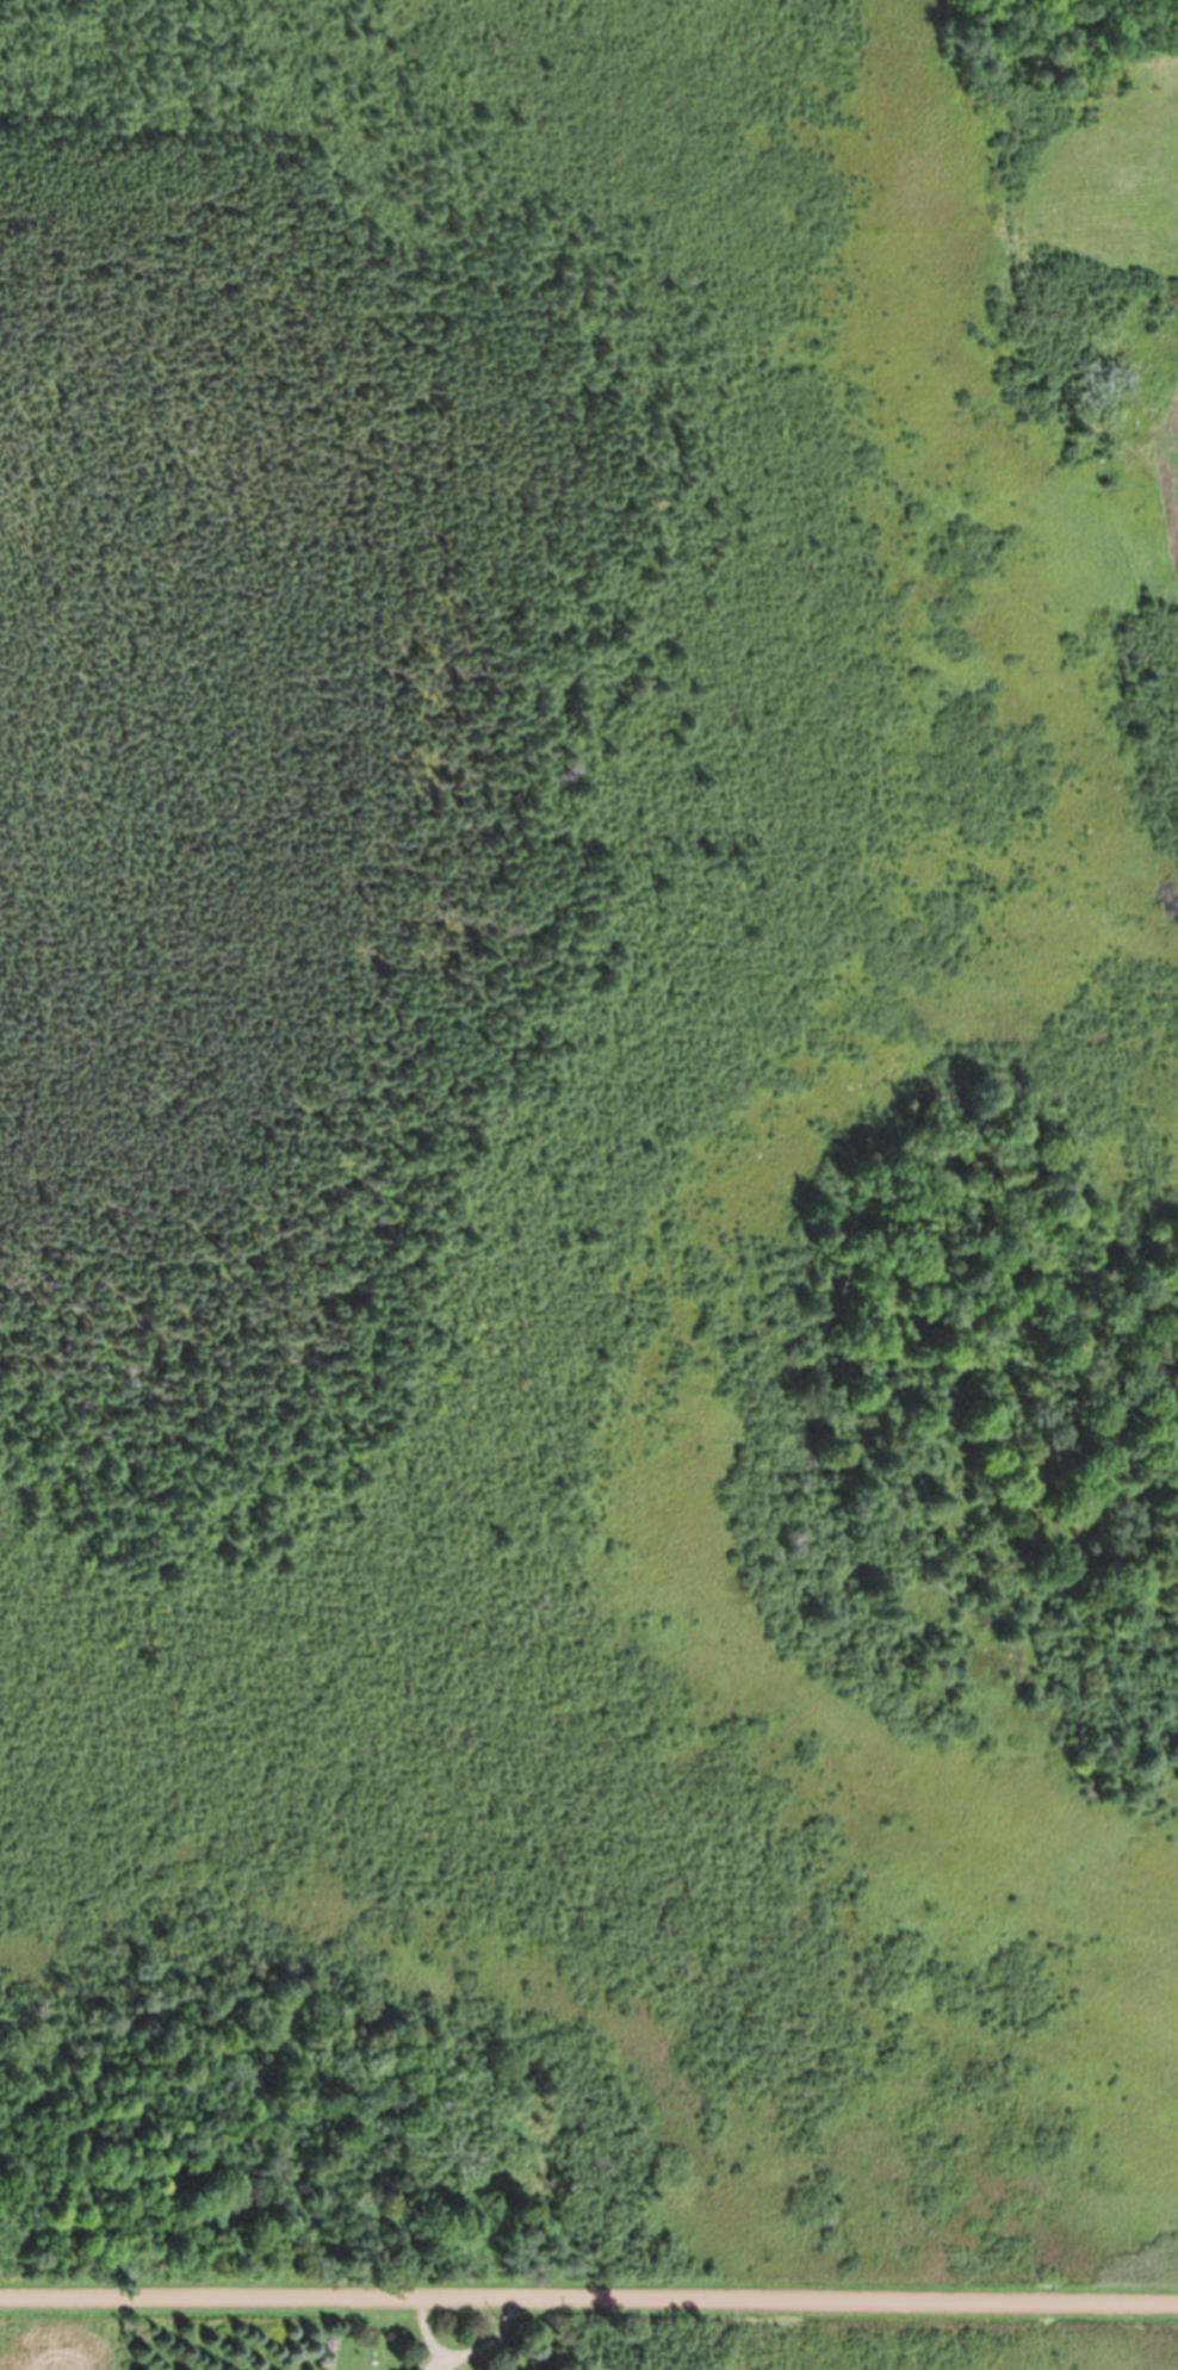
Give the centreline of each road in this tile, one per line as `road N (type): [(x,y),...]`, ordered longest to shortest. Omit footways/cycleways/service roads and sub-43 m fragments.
road 1 (residential): [(0,2297),(1177,2301)]

